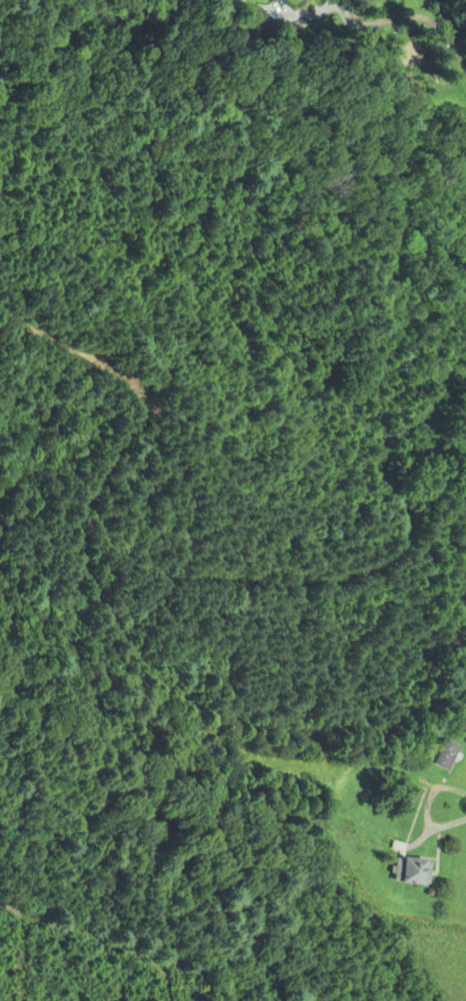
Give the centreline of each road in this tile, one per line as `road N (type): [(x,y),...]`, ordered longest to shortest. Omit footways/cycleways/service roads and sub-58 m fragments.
road 1 (tertiary): [(465,219),(436,148),(340,0)]

